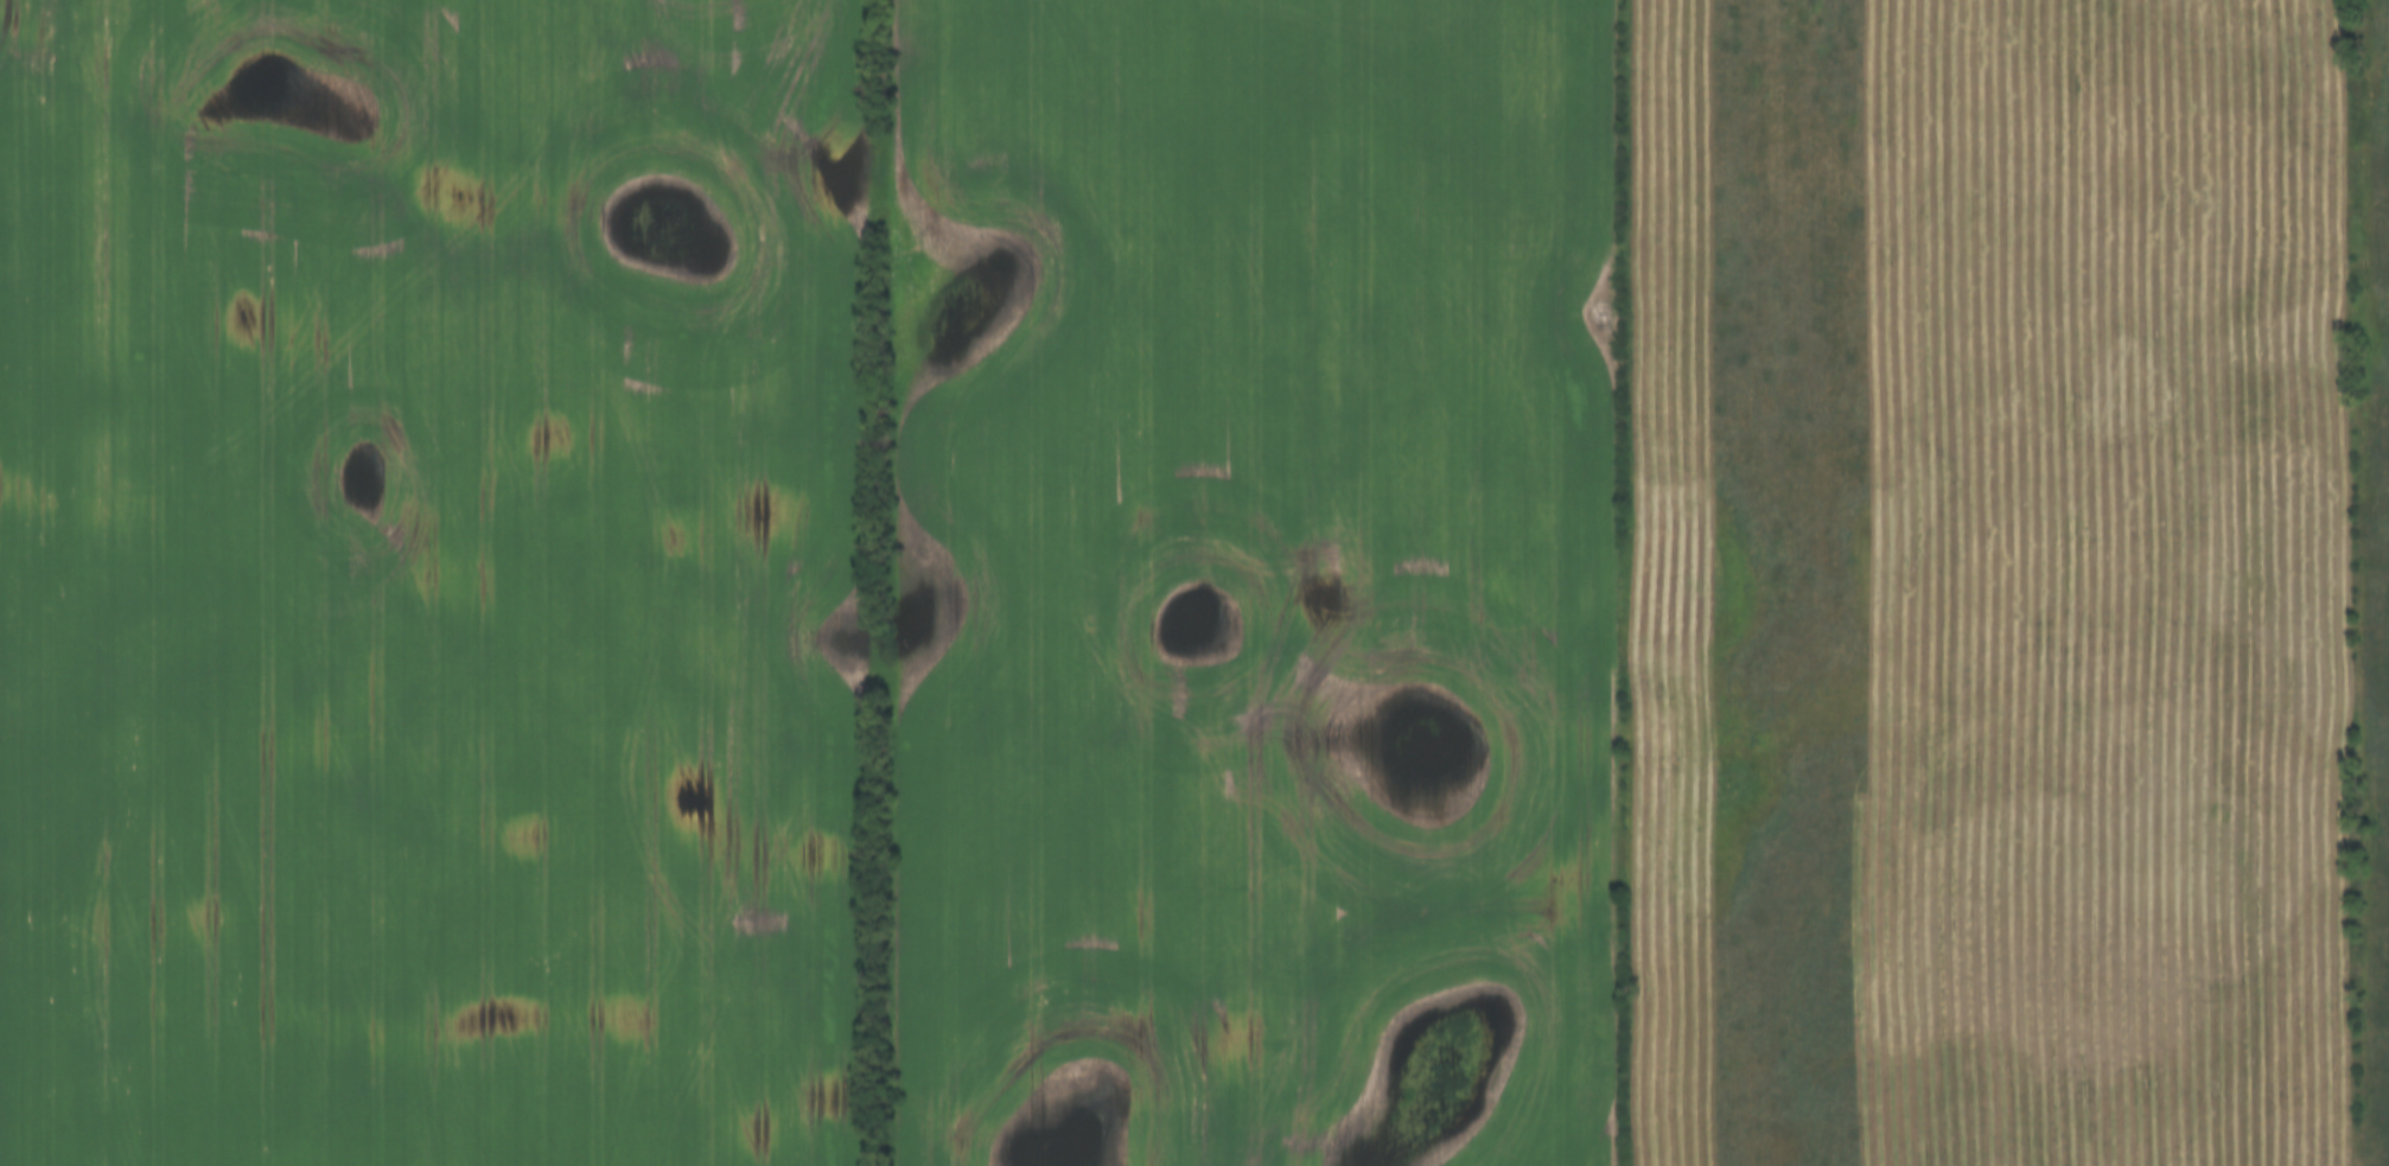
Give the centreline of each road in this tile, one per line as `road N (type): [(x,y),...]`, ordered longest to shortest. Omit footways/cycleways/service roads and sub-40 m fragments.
road 1 (track): [(2355,0),(2355,1165)]

